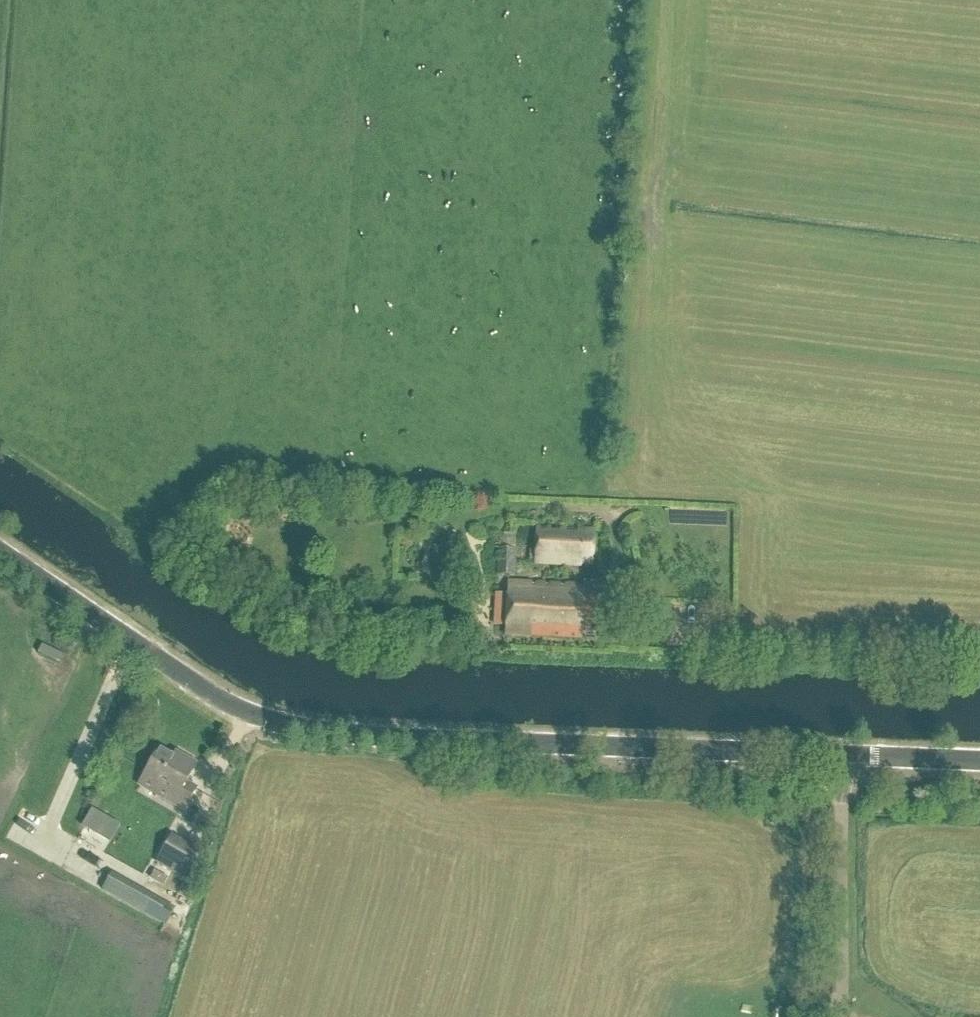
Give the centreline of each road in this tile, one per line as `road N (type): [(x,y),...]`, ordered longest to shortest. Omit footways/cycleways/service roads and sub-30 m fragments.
road 1 (tertiary): [(979,763),(316,732),(247,713),(0,551)]
road 2 (track): [(979,663),(755,655)]

